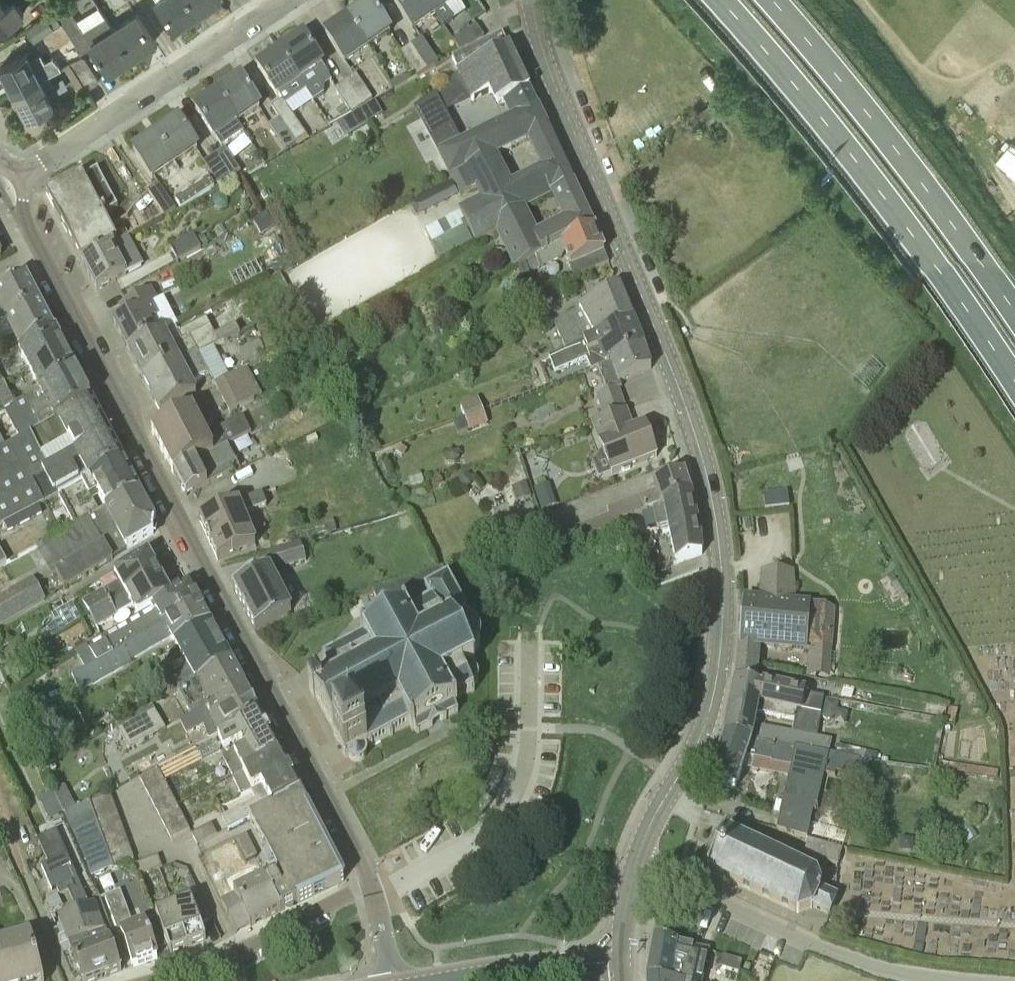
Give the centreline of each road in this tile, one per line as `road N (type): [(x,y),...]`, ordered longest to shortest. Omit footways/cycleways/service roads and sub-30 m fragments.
road 1 (residential): [(635,862),(708,717),(720,656),(721,552),(695,435),(556,91),(532,0)]
road 2 (residential): [(372,884),(24,219),(22,175)]
road 3 (trunk): [(722,0),(847,147),(1014,384)]
road 4 (trunk): [(1014,316),(880,127),(773,0)]
road 5 (unclassified): [(987,980),(926,977),(845,956),(635,862)]
road 6 (residential): [(22,175),(288,0)]
road 7 (residential): [(372,884),(238,952),(158,980)]
road 8 (tertiary): [(440,980),(620,960)]

